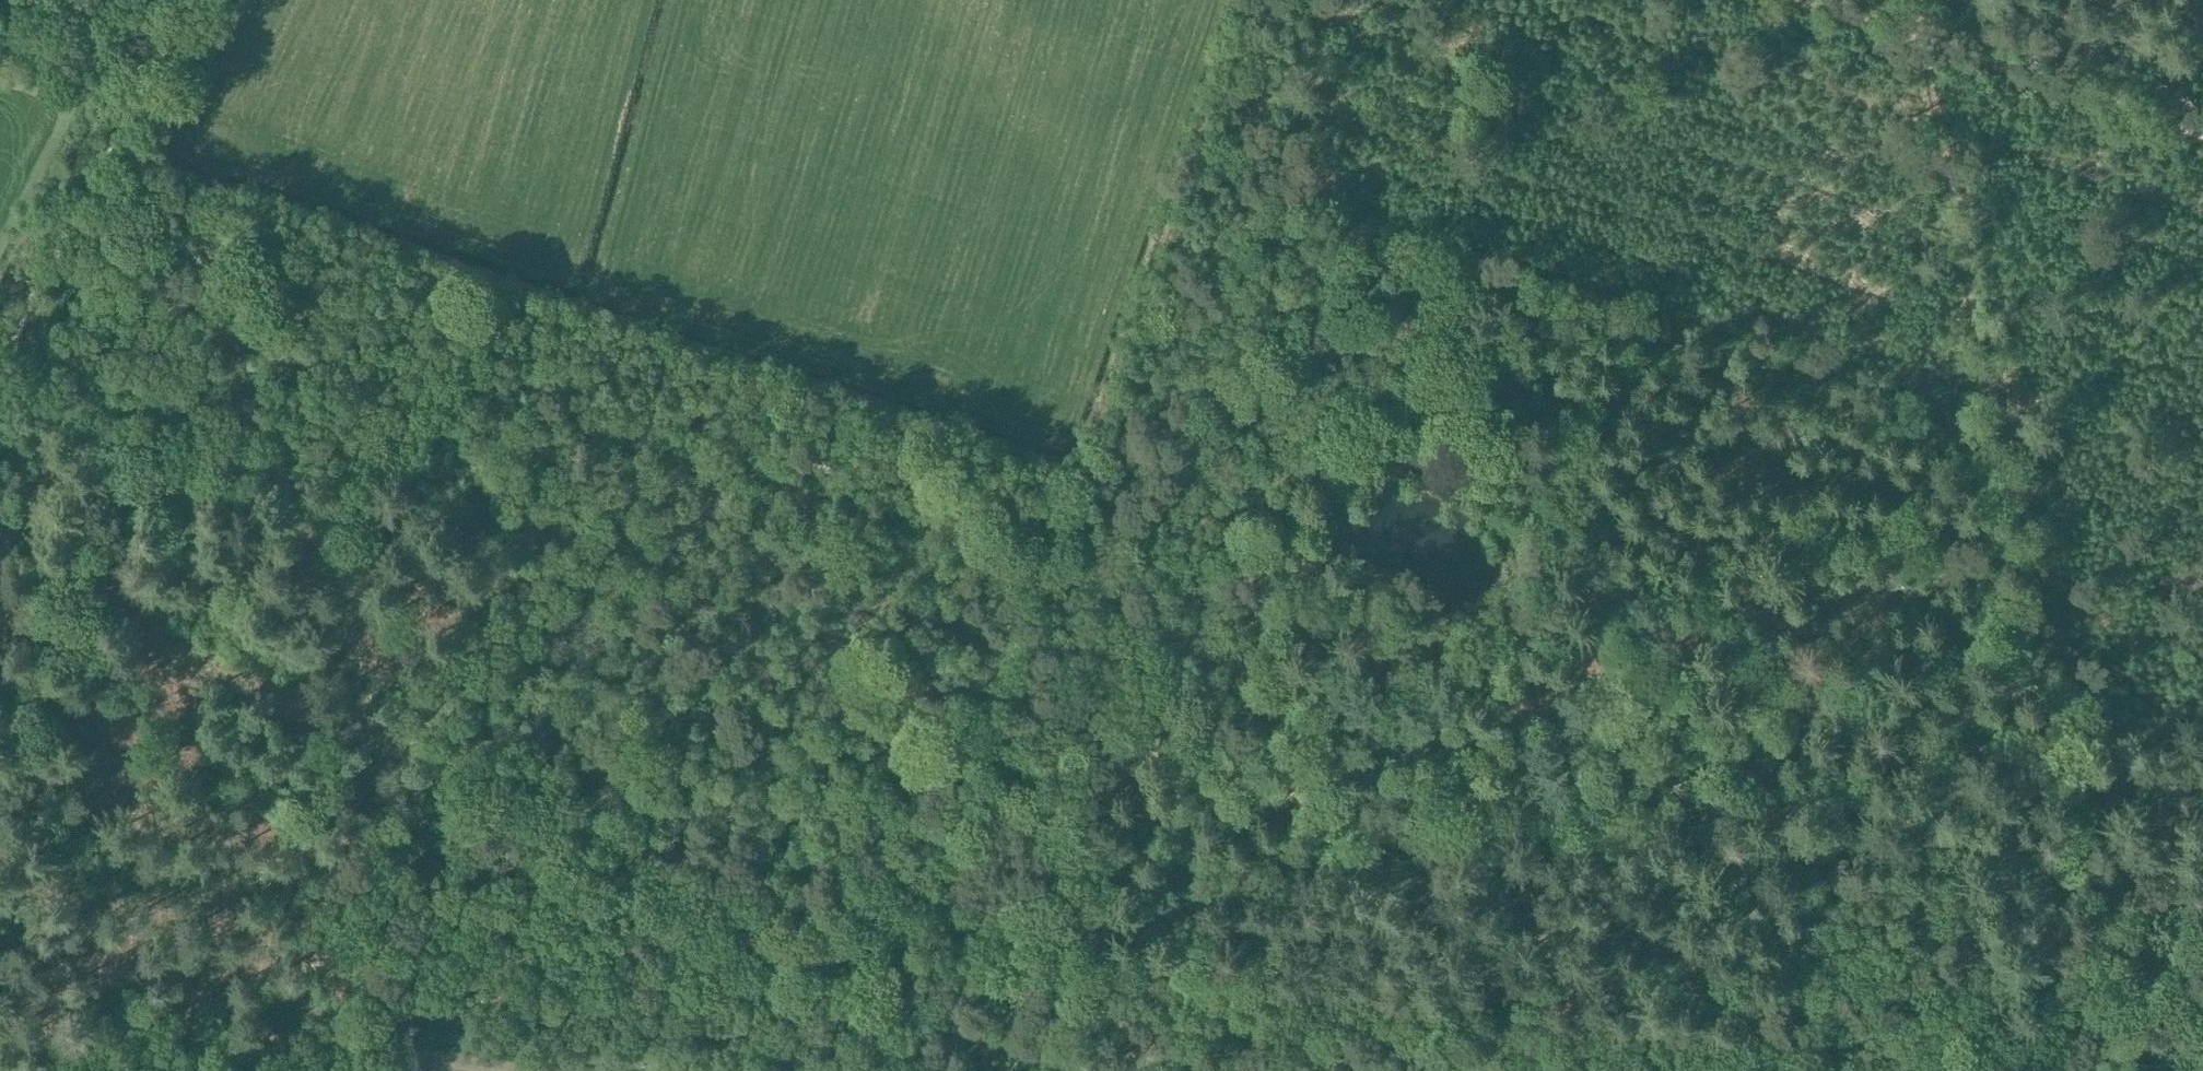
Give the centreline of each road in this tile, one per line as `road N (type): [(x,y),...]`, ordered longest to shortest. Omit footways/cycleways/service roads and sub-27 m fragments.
road 1 (track): [(1801,0),(2202,131)]
road 2 (track): [(165,40),(0,354)]

